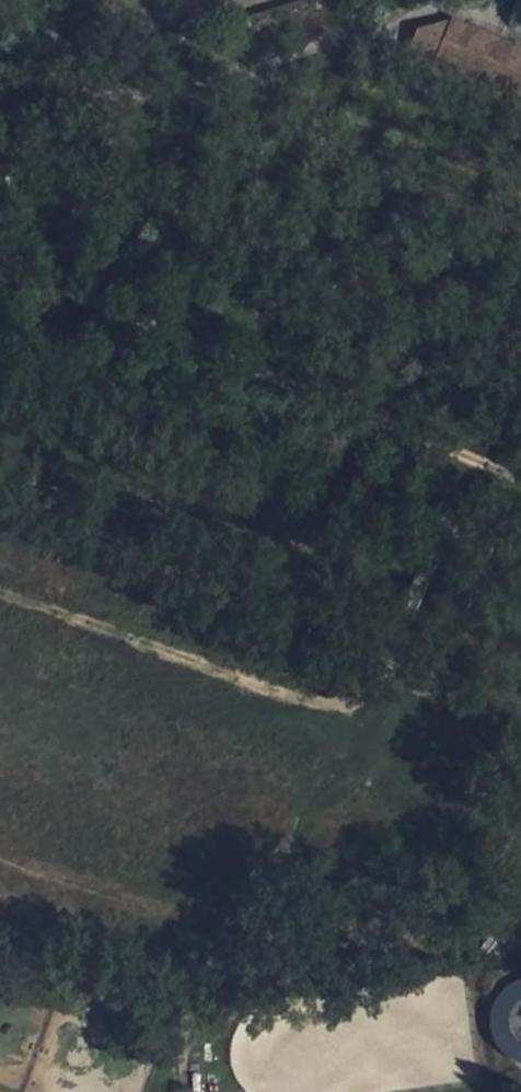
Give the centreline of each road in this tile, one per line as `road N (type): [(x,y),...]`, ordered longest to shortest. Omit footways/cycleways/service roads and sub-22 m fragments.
road 1 (track): [(520,480),(0,263)]
road 2 (track): [(393,643),(372,691),(349,709),(306,704),(0,593)]
road 3 (track): [(393,643),(439,543),(520,574)]

